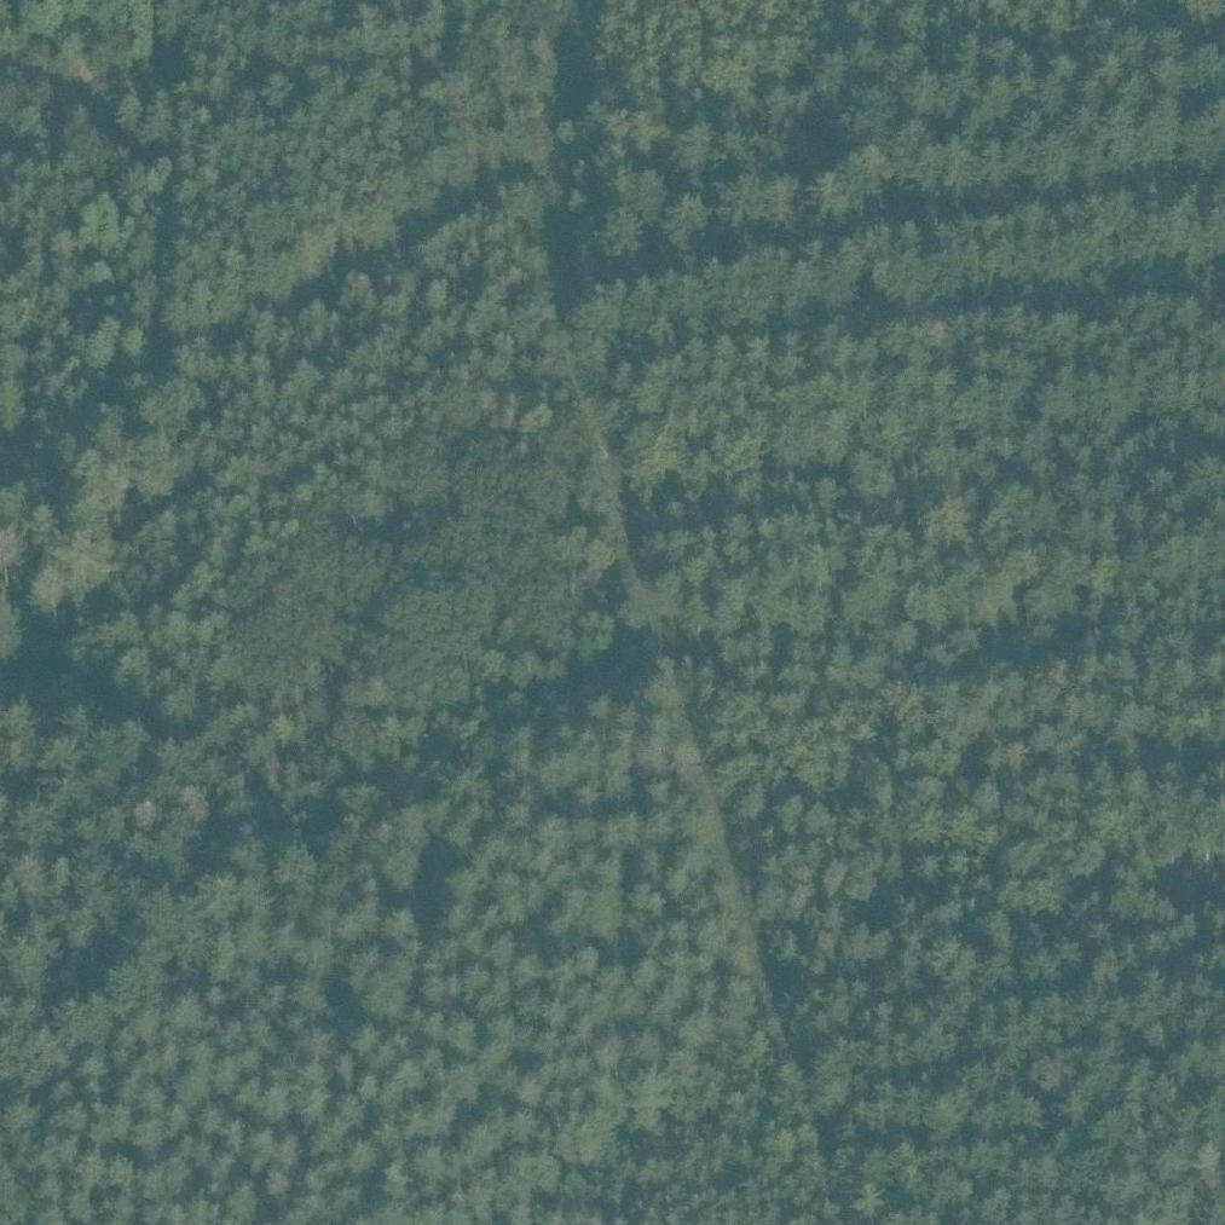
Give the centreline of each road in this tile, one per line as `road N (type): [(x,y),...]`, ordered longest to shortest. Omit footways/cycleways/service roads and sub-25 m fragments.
road 1 (track): [(831,1224),(553,305),(1224,202)]
road 2 (track): [(564,0),(538,187),(553,305)]

